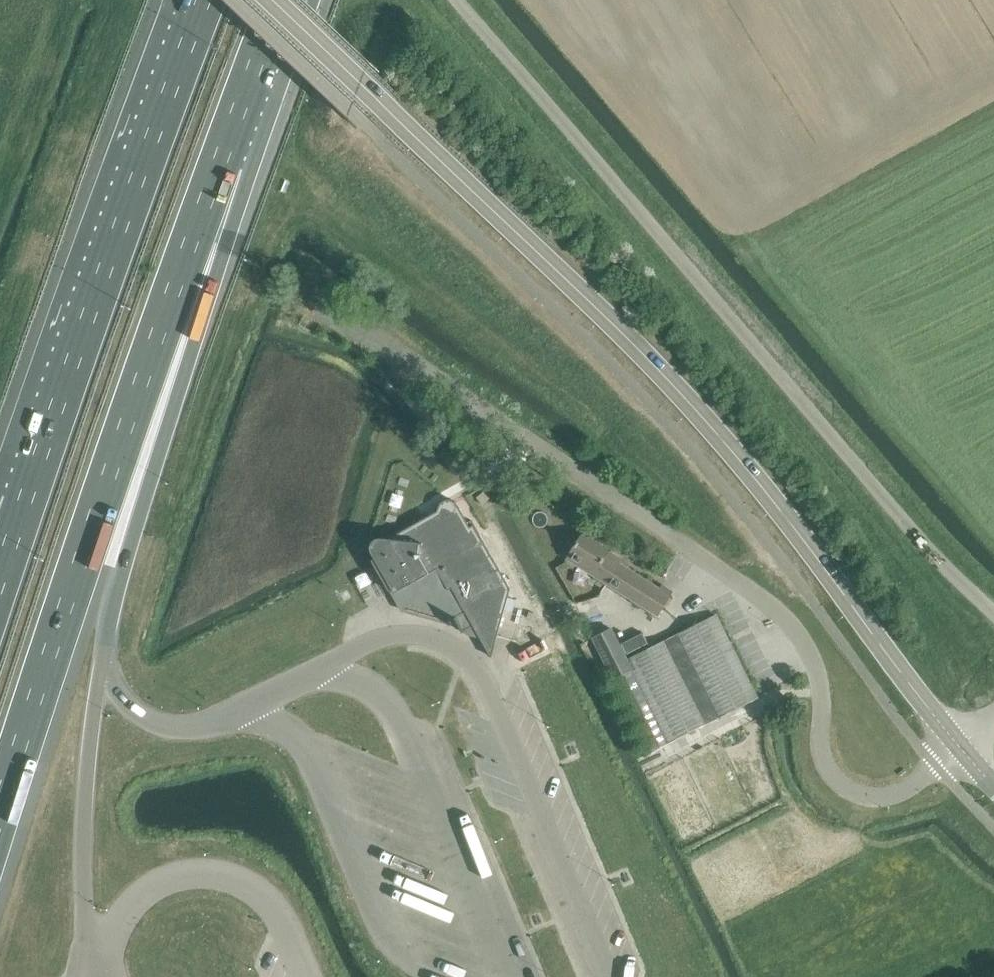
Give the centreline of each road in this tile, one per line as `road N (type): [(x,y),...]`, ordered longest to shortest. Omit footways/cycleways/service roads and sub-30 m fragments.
road 1 (tertiary): [(961,748),(778,509),(639,351),(276,0)]
road 2 (unclassified): [(961,748),(896,794),(875,798),(835,781),(824,766),(821,679),(788,623),(333,317)]
road 3 (unclassified): [(993,615),(934,558),(465,0)]
road 4 (motorway): [(0,817),(254,78)]
road 5 (motorway): [(108,638),(250,169),(254,78)]
road 6 (motorway): [(197,0),(84,301)]
road 7 (motorway): [(84,301),(0,572)]
road 8 (motorway): [(84,301),(0,487)]
road 9 (track): [(824,184),(993,90)]

